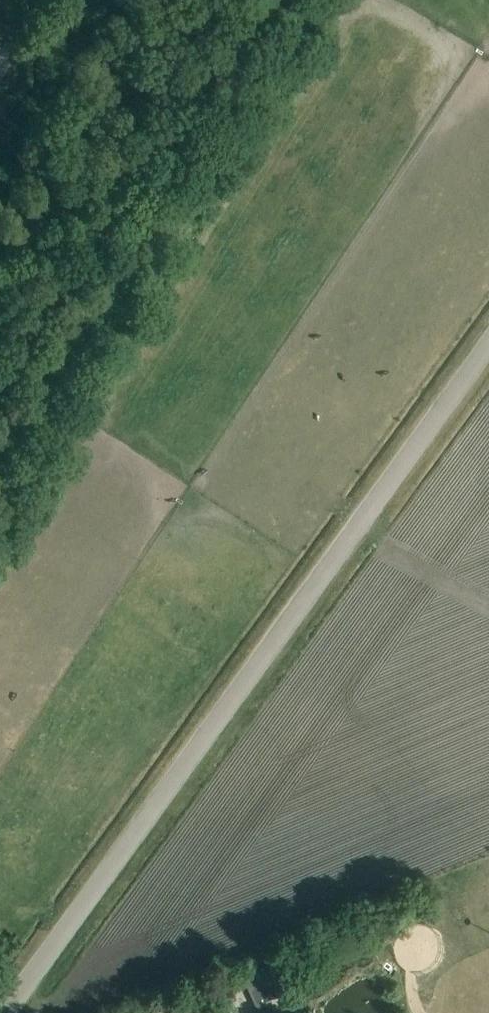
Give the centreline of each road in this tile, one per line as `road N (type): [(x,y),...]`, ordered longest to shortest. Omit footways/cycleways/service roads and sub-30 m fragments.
road 1 (unclassified): [(5,1012),(488,345)]

